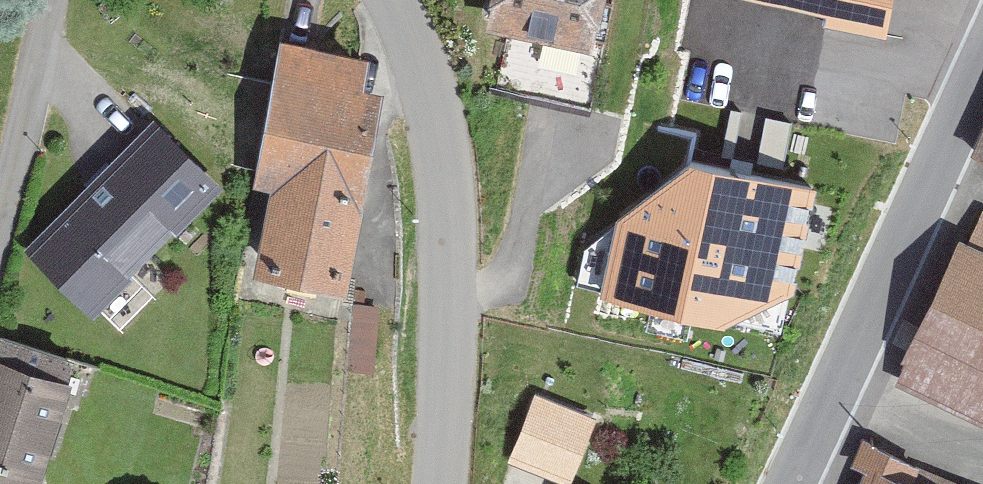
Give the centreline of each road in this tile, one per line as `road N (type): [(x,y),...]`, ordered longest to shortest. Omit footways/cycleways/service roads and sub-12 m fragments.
road 1 (tertiary): [(447,483),(455,277),(434,91),(394,0)]
road 2 (tertiary): [(982,58),(788,483)]
road 3 (residential): [(52,0),(0,238)]

